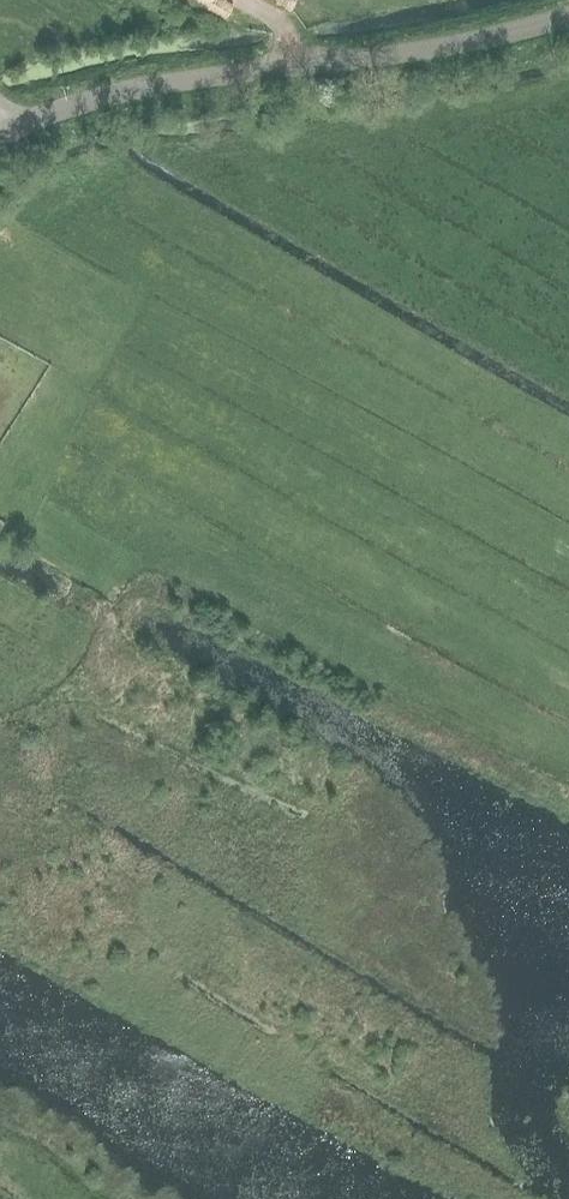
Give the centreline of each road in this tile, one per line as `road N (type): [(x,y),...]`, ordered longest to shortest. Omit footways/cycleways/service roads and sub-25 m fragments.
road 1 (unclassified): [(0,135),(103,96),(452,44),(568,14)]

